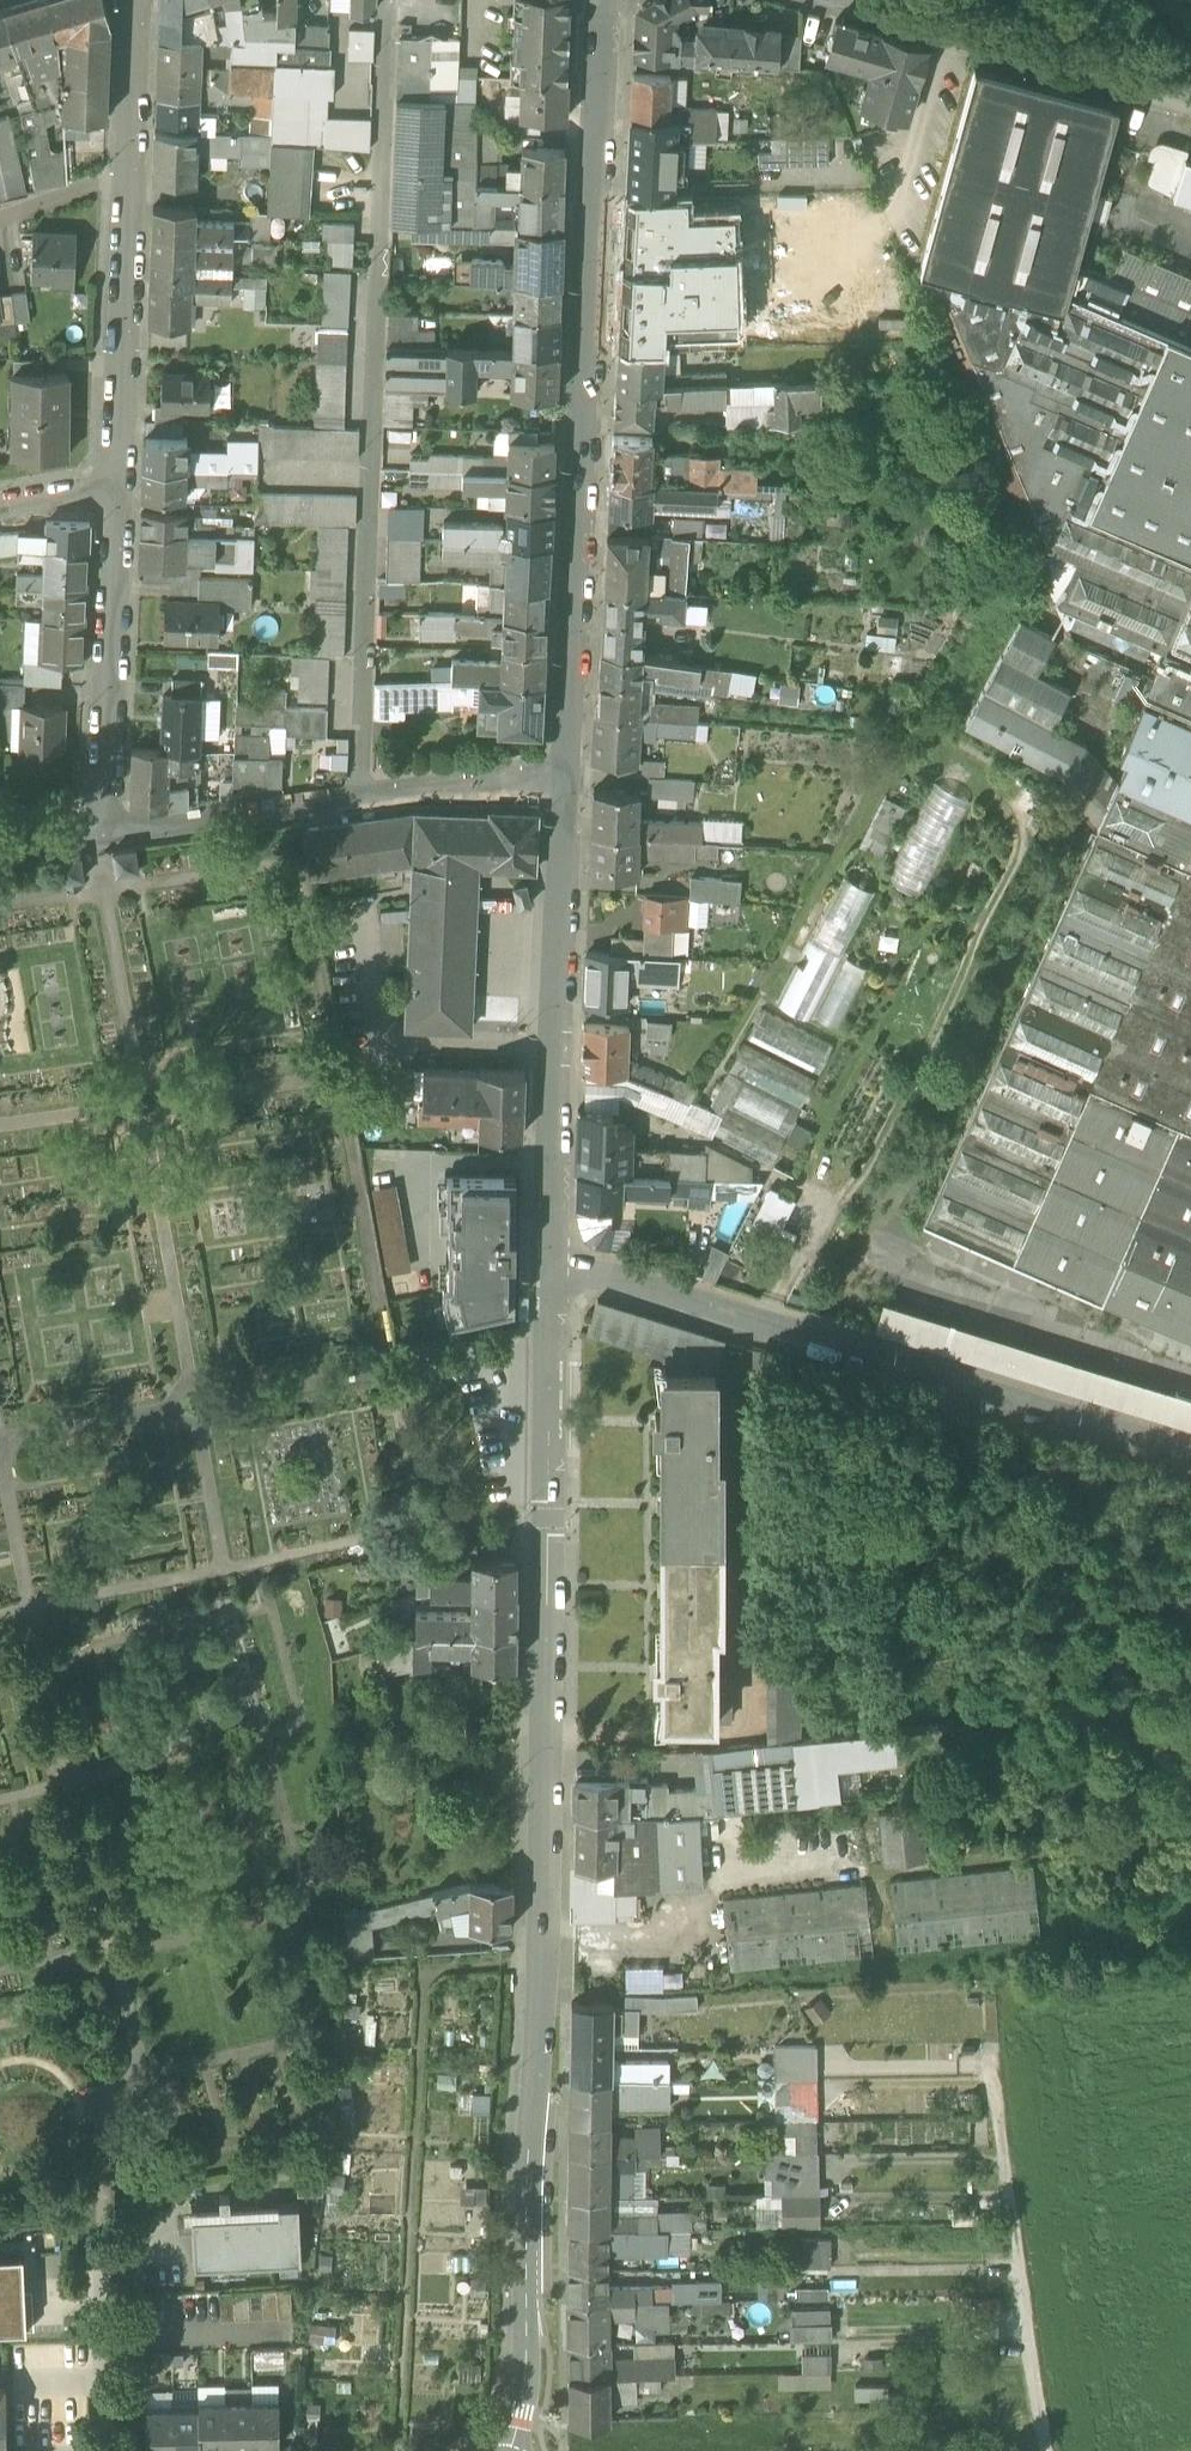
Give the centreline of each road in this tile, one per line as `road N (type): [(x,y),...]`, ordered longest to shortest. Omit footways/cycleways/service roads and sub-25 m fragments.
road 1 (unclassified): [(511,2450),(524,2414),(540,1960),(550,1257)]
road 2 (residential): [(392,0),(355,803)]
road 3 (unclassified): [(567,781),(601,0)]
road 4 (unclassified): [(1190,1457),(825,1353),(550,1257)]
road 5 (unclassified): [(550,1257),(567,781)]
road 6 (track): [(1045,2450),(991,2047)]
road 7 (unclassified): [(845,0),(1190,92)]
road 8 (residential): [(115,482),(97,830)]
road 9 (residential): [(130,171),(115,482)]
road 10 (residential): [(355,803),(97,830)]
road 11 (residential): [(567,781),(355,803)]
road 12 (residential): [(139,0),(130,171)]
road 13 (residential): [(130,171),(0,220)]

